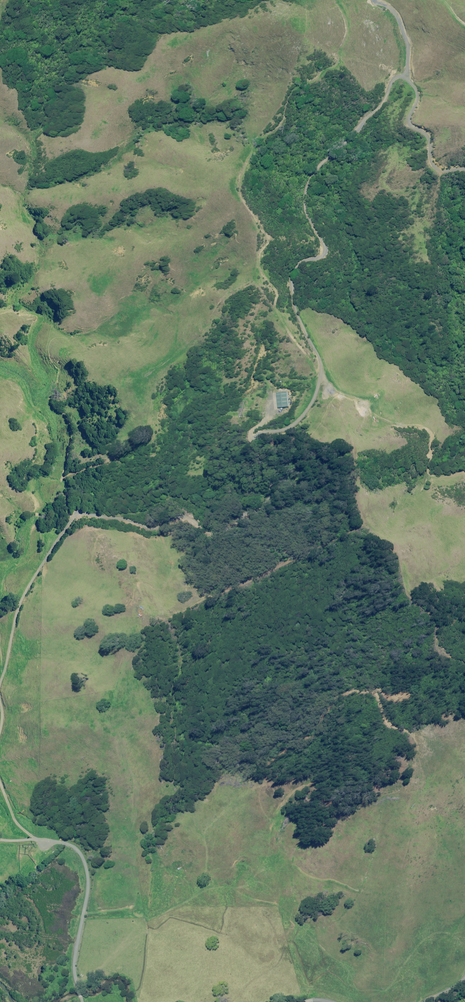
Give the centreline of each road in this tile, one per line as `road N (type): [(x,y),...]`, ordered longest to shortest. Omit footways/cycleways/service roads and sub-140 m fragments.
road 1 (track): [(0,376),(30,407),(48,405),(66,423),(62,485),(73,519),(132,521),(150,530),(193,518),(231,529),(258,515),(279,481),(262,467),(252,434),(287,429),(303,414),(320,365)]
road 2 (track): [(320,365),(295,311),(291,275),(318,261),(324,246),(305,208),(308,176),(384,104),(400,74),(413,79),(403,120),(412,138),(422,137),(426,162),(464,165)]
road 3 (track): [(320,365),(333,388),(369,400),(376,418),(428,430),(439,473),(464,473)]
road 4 (residential): [(35,838),(72,843),(87,866),(73,965),(83,1001)]
road 5 (unclassified): [(0,684),(21,601),(73,519)]

